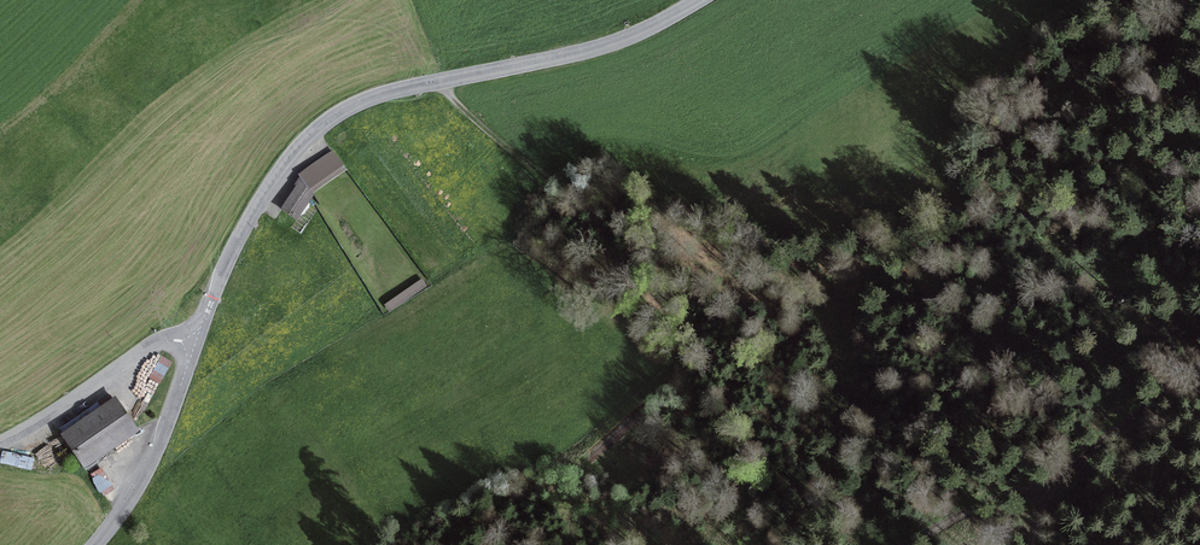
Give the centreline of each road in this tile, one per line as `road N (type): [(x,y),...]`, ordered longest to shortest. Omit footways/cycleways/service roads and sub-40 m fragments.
road 1 (residential): [(194,344),(251,215),(303,141),(331,118),(393,90),(620,40),(698,0)]
road 2 (residential): [(94,544),(156,450),(194,344)]
road 3 (residential): [(0,445),(70,411),(156,344),(194,344)]
road 4 (track): [(1070,466),(1199,366)]

